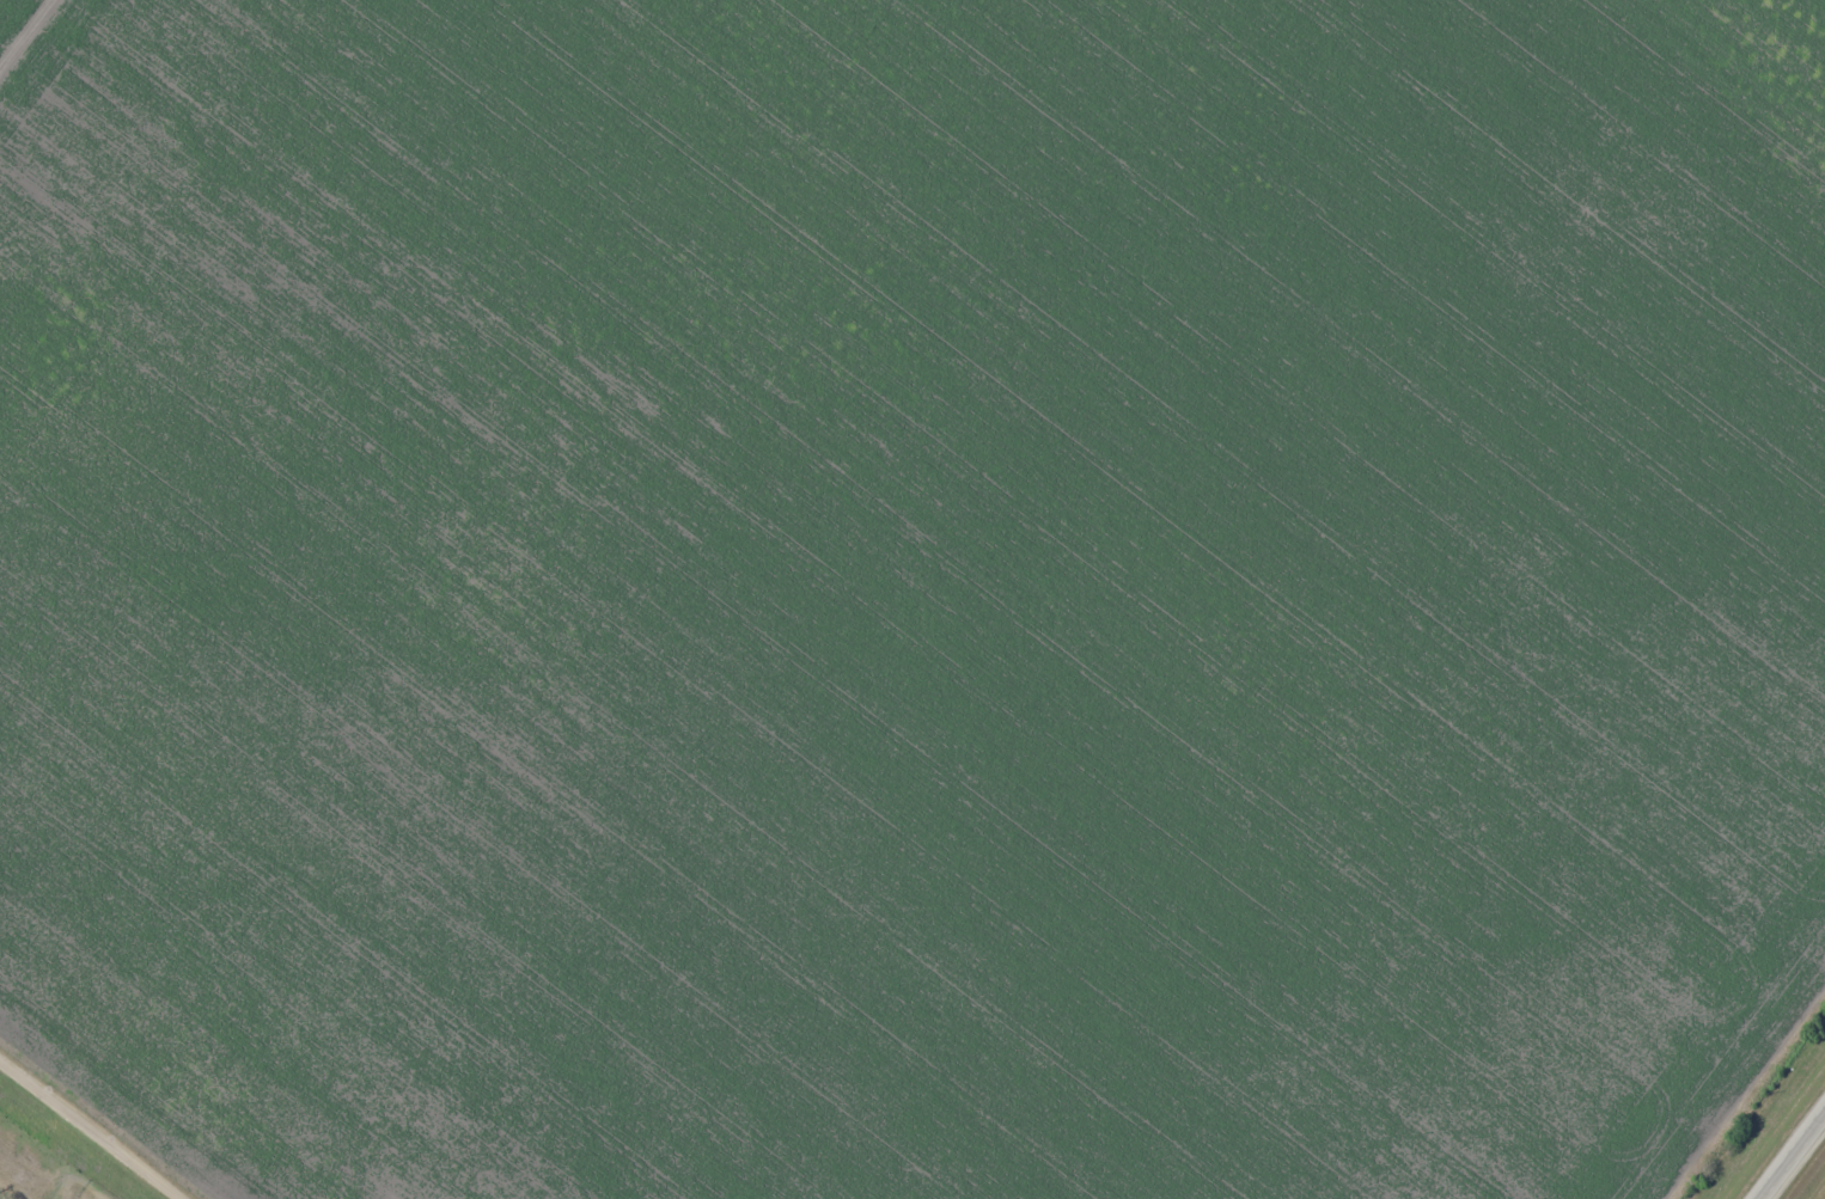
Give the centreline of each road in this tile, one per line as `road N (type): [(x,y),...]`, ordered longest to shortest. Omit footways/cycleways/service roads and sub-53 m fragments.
road 1 (residential): [(166,1198),(0,1072)]

